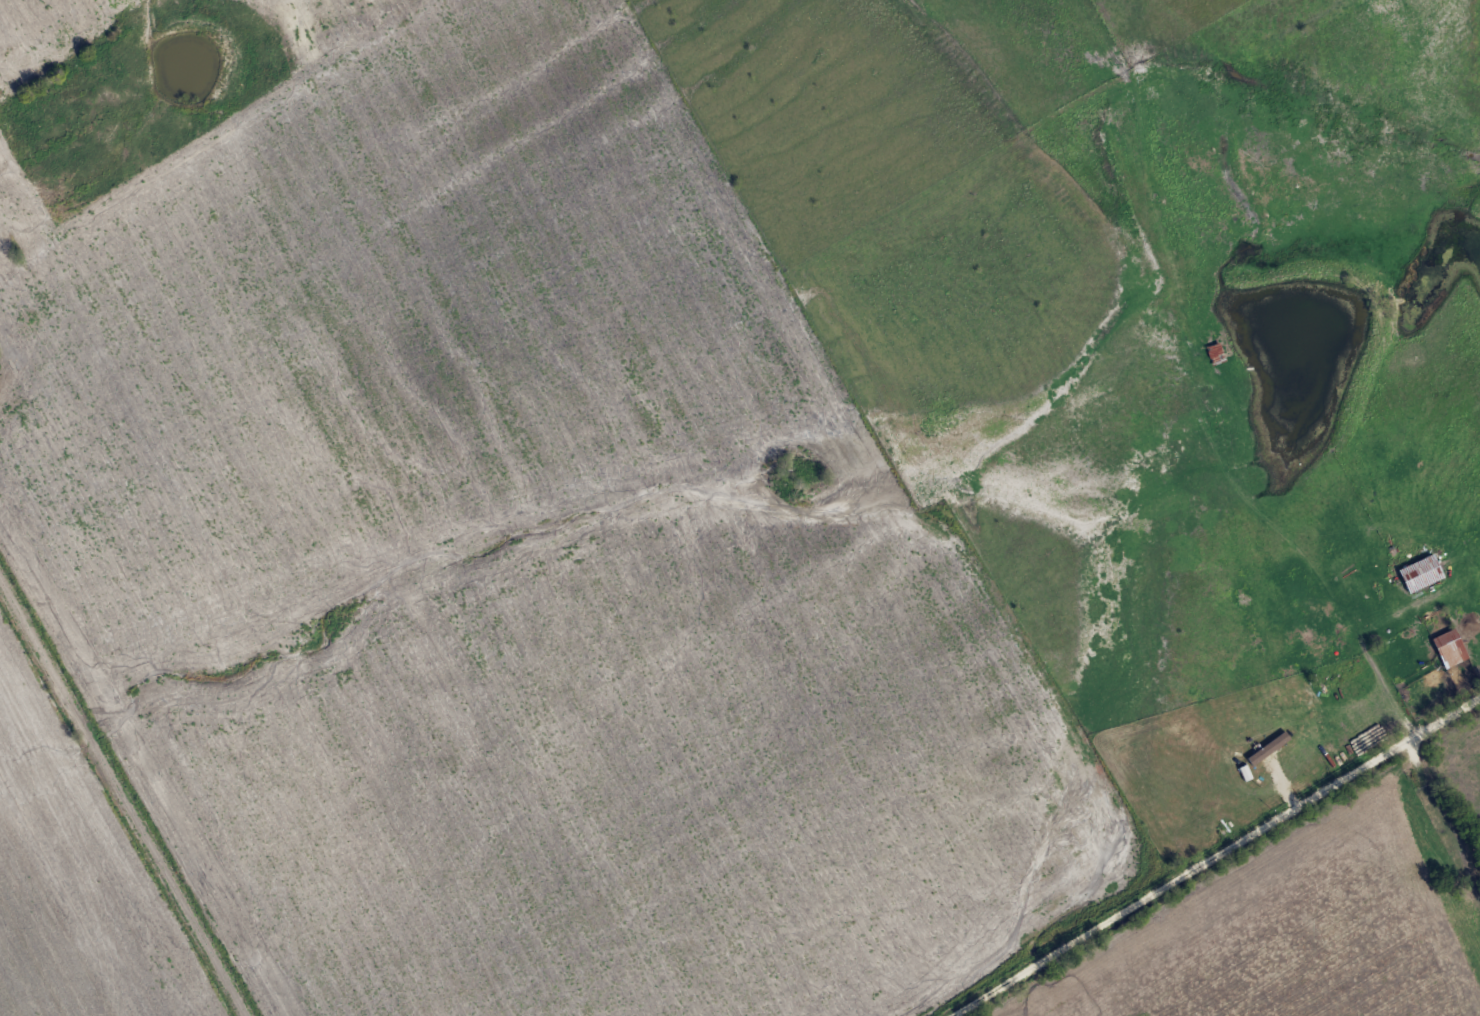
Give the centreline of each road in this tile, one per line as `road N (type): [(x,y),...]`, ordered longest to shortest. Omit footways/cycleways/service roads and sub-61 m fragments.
road 1 (residential): [(960,1015),(1479,697)]
road 2 (residential): [(252,1015),(0,576)]
road 3 (residential): [(1425,730),(1370,618)]

